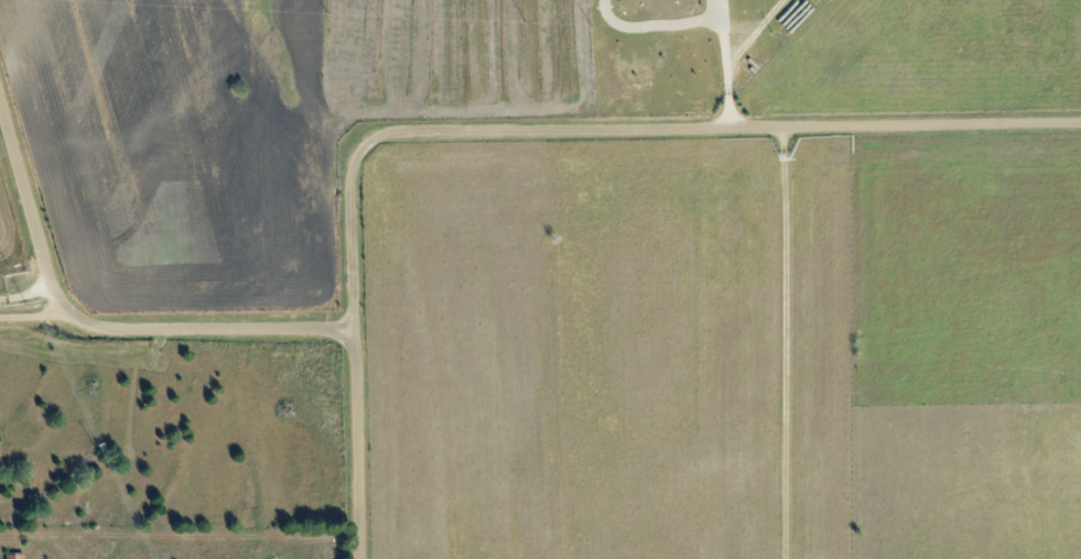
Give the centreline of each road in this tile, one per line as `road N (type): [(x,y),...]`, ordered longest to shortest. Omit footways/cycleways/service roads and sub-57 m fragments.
road 1 (residential): [(352,326),(348,167),(361,141),(382,128),(1080,116)]
road 2 (residential): [(352,326),(108,322),(78,314),(44,272),(0,107)]
road 3 (track): [(879,372),(941,105),(929,65),(858,0)]
road 4 (residential): [(358,558),(352,326)]

